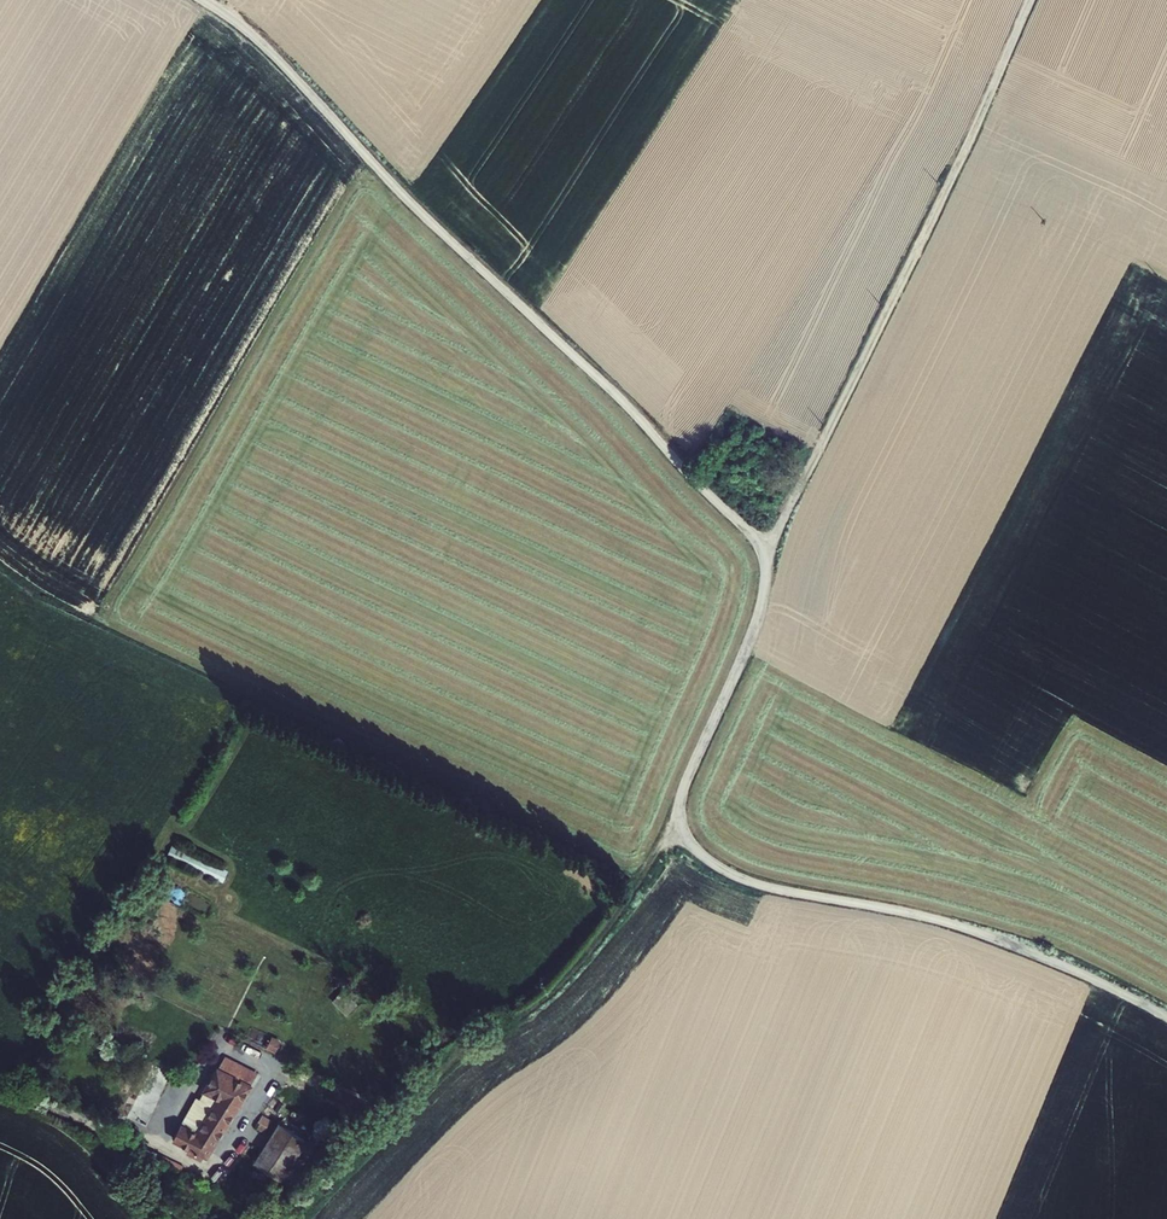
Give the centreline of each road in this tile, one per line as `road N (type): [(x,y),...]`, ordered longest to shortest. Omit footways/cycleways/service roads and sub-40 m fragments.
road 1 (residential): [(761,551),(759,610),(680,793),(680,832),(693,852),(759,888),(920,917),(1005,944),(1166,1021)]
road 2 (residential): [(201,0),(284,69),(761,551)]
road 3 (track): [(639,879),(58,610),(0,574)]
road 4 (unclassified): [(1034,0),(933,229),(761,551)]
road 5 (track): [(305,1218),(457,1059),(574,974),(680,832)]

